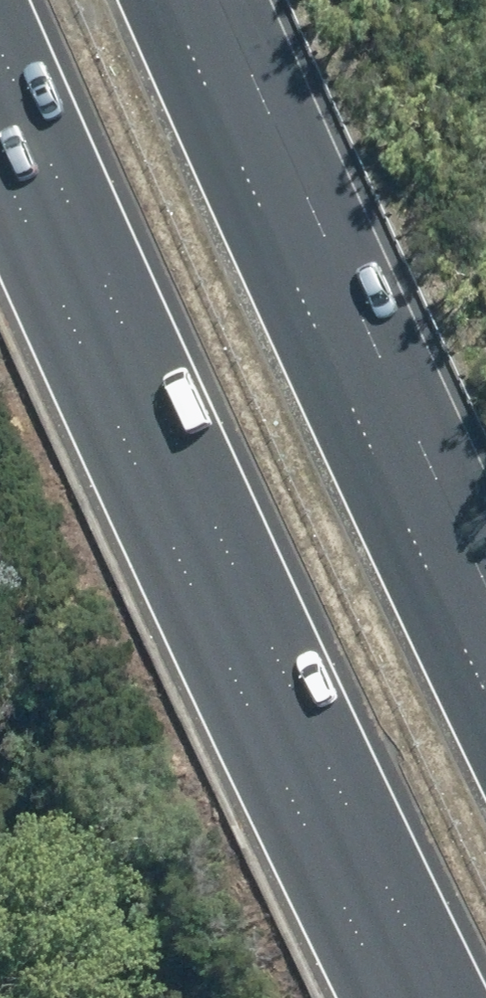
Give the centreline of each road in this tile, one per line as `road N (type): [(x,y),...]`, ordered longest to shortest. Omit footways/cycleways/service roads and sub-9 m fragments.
road 1 (motorway): [(396,997),(353,920),(0,92)]
road 2 (motorway): [(200,0),(485,626)]

